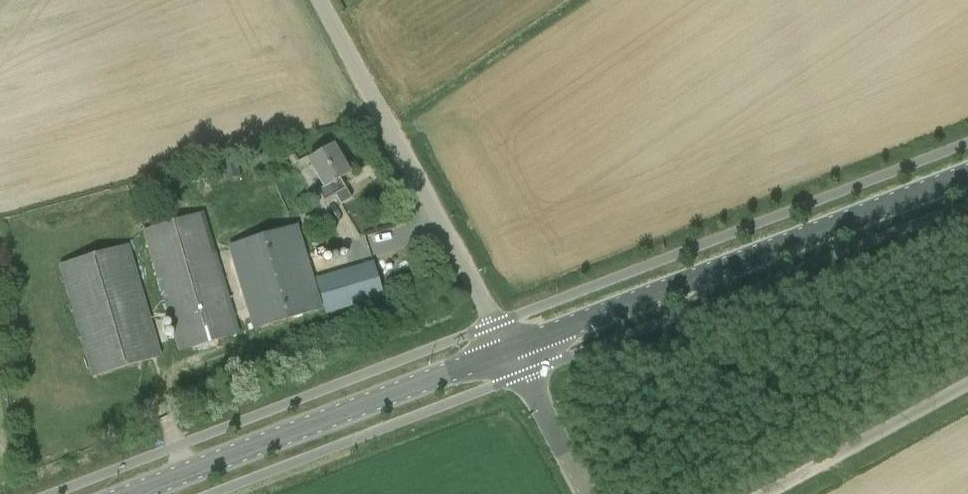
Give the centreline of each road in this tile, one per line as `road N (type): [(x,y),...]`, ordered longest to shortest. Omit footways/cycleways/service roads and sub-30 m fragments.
road 1 (tertiary): [(511,350),(967,173)]
road 2 (tertiary): [(130,493),(511,350)]
road 3 (unclassified): [(511,350),(321,0)]
road 4 (unclassified): [(763,493),(967,384)]
road 5 (unclassified): [(587,493),(511,350)]

